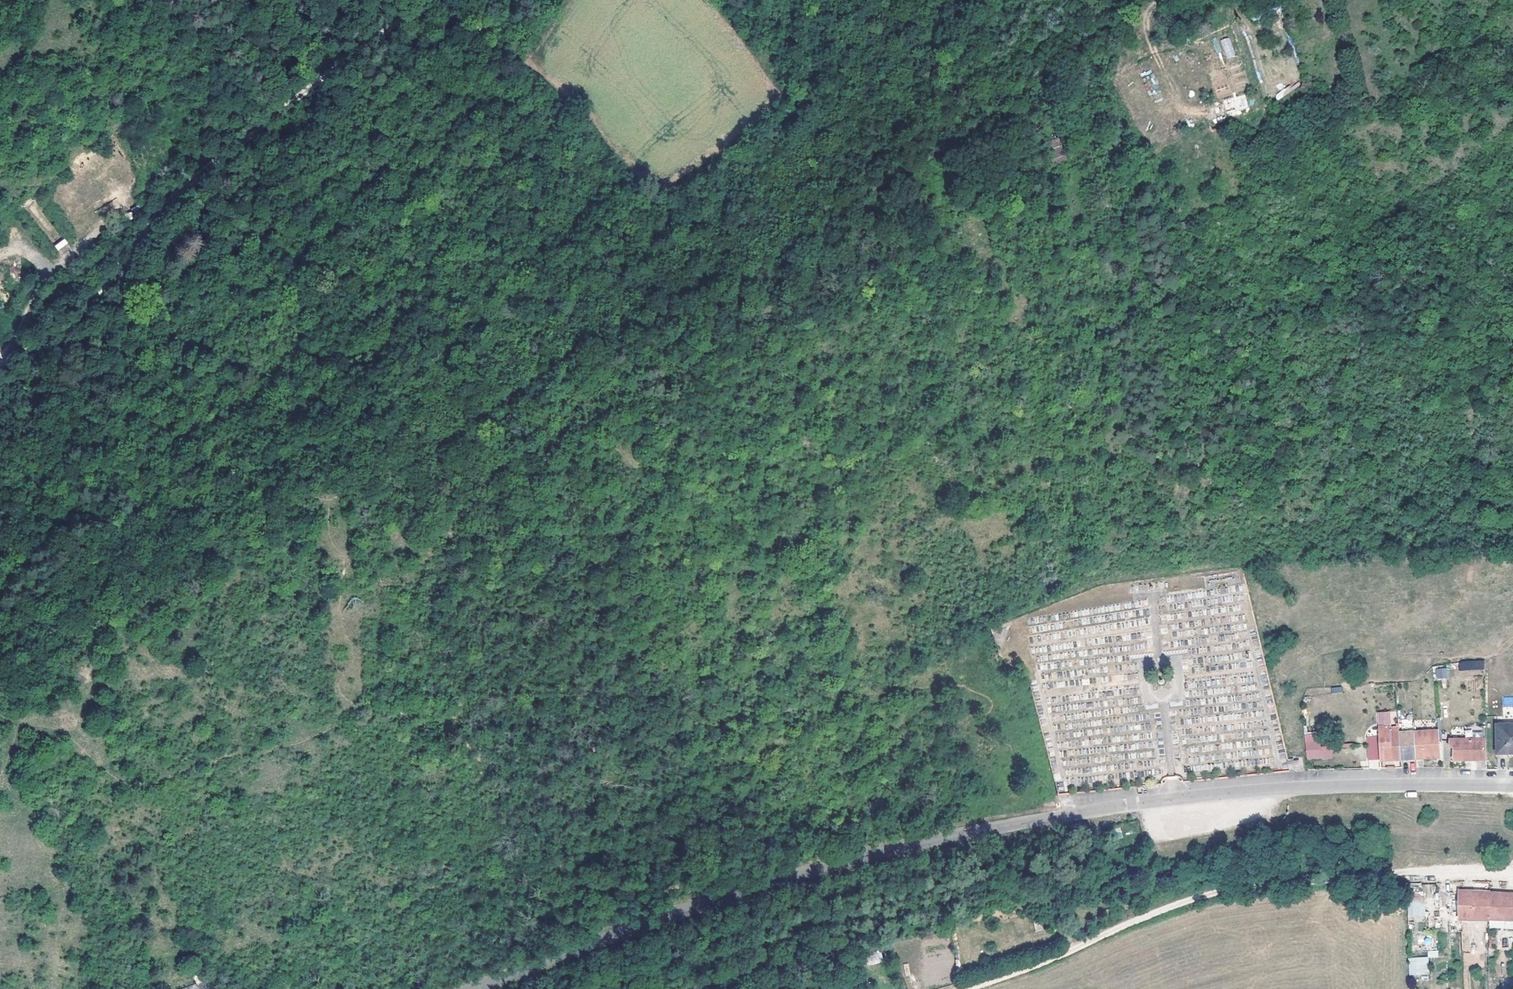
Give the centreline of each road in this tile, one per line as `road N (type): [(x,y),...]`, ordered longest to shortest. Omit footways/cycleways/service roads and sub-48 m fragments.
road 1 (tertiary): [(1512,785),(1277,790),(1061,816),(821,868),(476,988)]
road 2 (track): [(1512,872),(1221,889),(969,988)]
road 3 (track): [(423,0),(212,163)]

